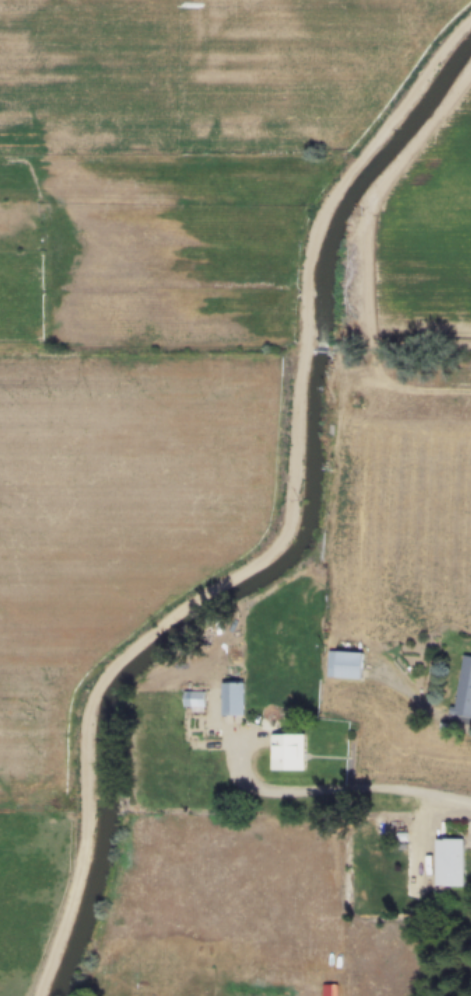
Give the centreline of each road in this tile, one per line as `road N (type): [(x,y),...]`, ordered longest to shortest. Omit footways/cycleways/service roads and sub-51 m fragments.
road 1 (track): [(470,19),(417,81),(319,229),(286,529),(274,549),(138,644),(87,706),(85,845),(41,995)]
road 2 (track): [(303,352),(325,351),(393,383),(470,390)]

